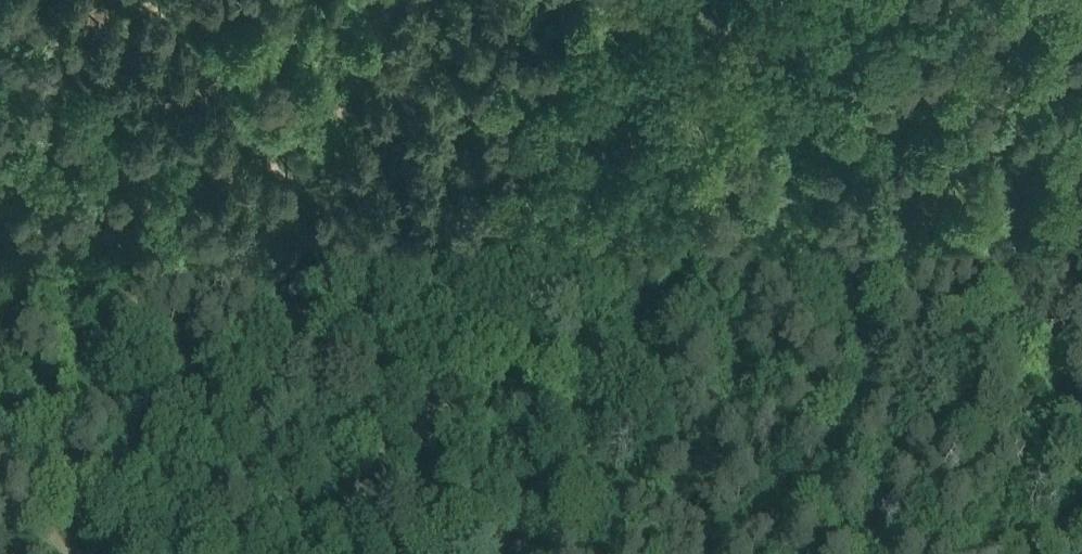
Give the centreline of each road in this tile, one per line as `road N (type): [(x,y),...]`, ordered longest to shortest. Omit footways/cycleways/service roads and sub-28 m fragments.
road 1 (unclassified): [(325,553),(777,0)]

